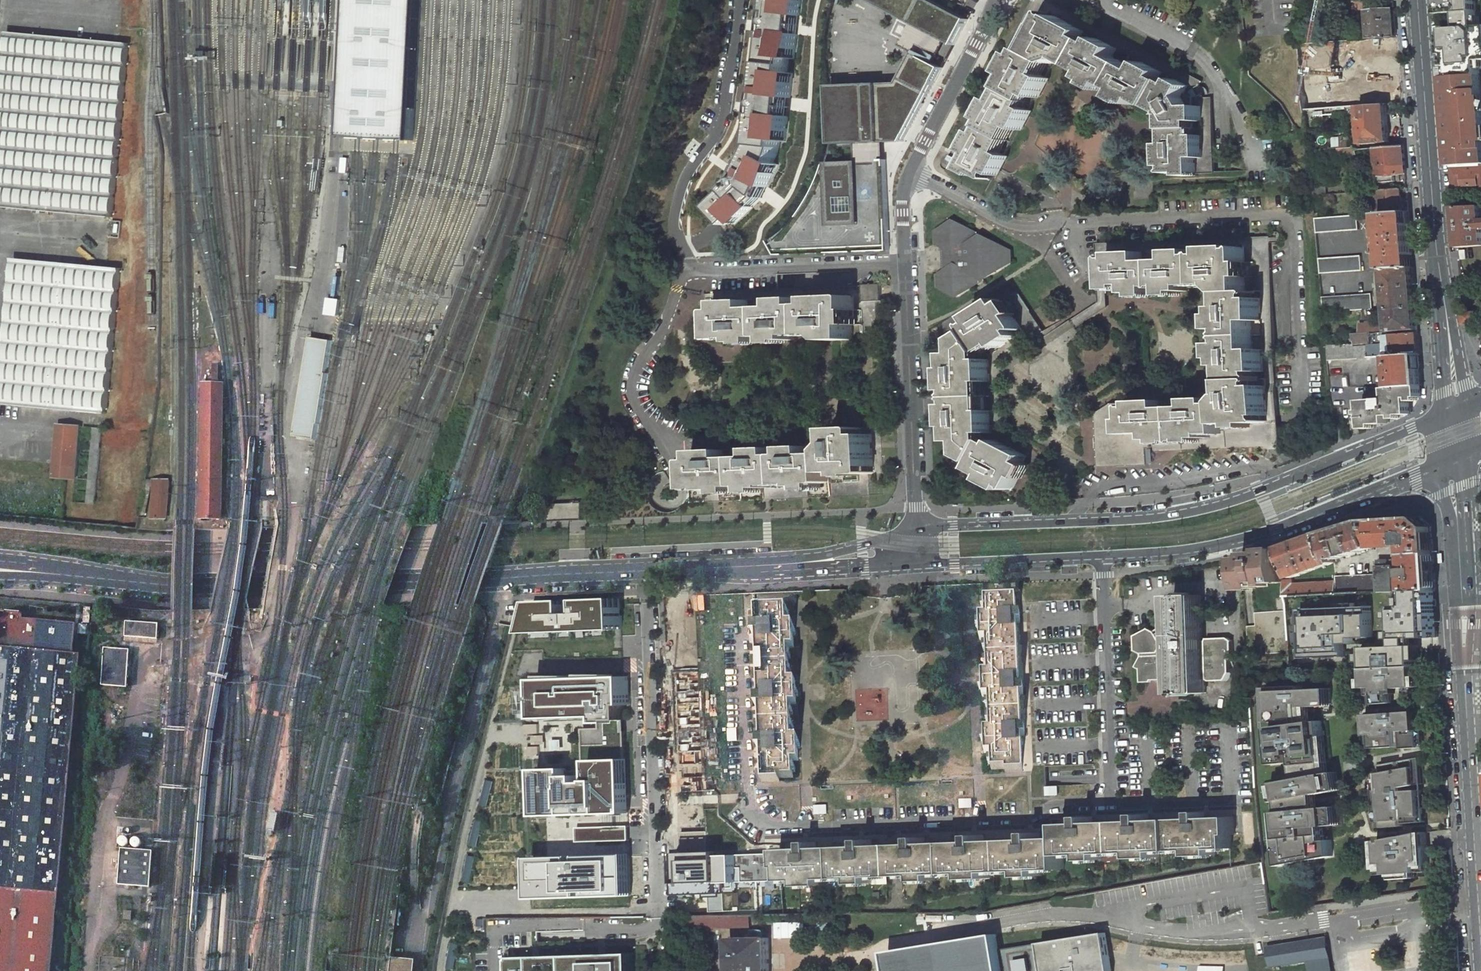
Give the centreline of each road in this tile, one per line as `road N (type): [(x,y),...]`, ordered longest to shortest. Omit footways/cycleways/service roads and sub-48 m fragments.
road 1 (tertiary): [(63,575),(169,588),(733,567)]
road 2 (tertiary): [(1458,412),(1201,509),(917,528)]
road 3 (tertiary): [(920,566),(1215,545),(1461,455)]
road 4 (track): [(304,318),(352,330),(363,314),(439,314),(498,166),(514,90),(518,0)]
road 5 (residential): [(1056,222),(1288,220),(1302,403),(1282,422)]
road 6 (residential): [(917,528),(903,213),(910,170)]
road 7 (secondary): [(1418,0),(1435,232)]
road 8 (residential): [(910,170),(995,0)]
road 9 (tertiary): [(917,528),(833,554),(733,567)]
road 10 (tertiary): [(733,567),(920,566)]
road 11 (secondary): [(1458,412),(1435,232)]
road 12 (residential): [(910,170),(1008,222),(1056,222)]
road 13 (residential): [(1099,0),(1180,43),(1220,85)]
road 14 (secondary): [(1469,603),(1461,455)]
road 15 (secondary): [(1470,696),(1478,840)]

